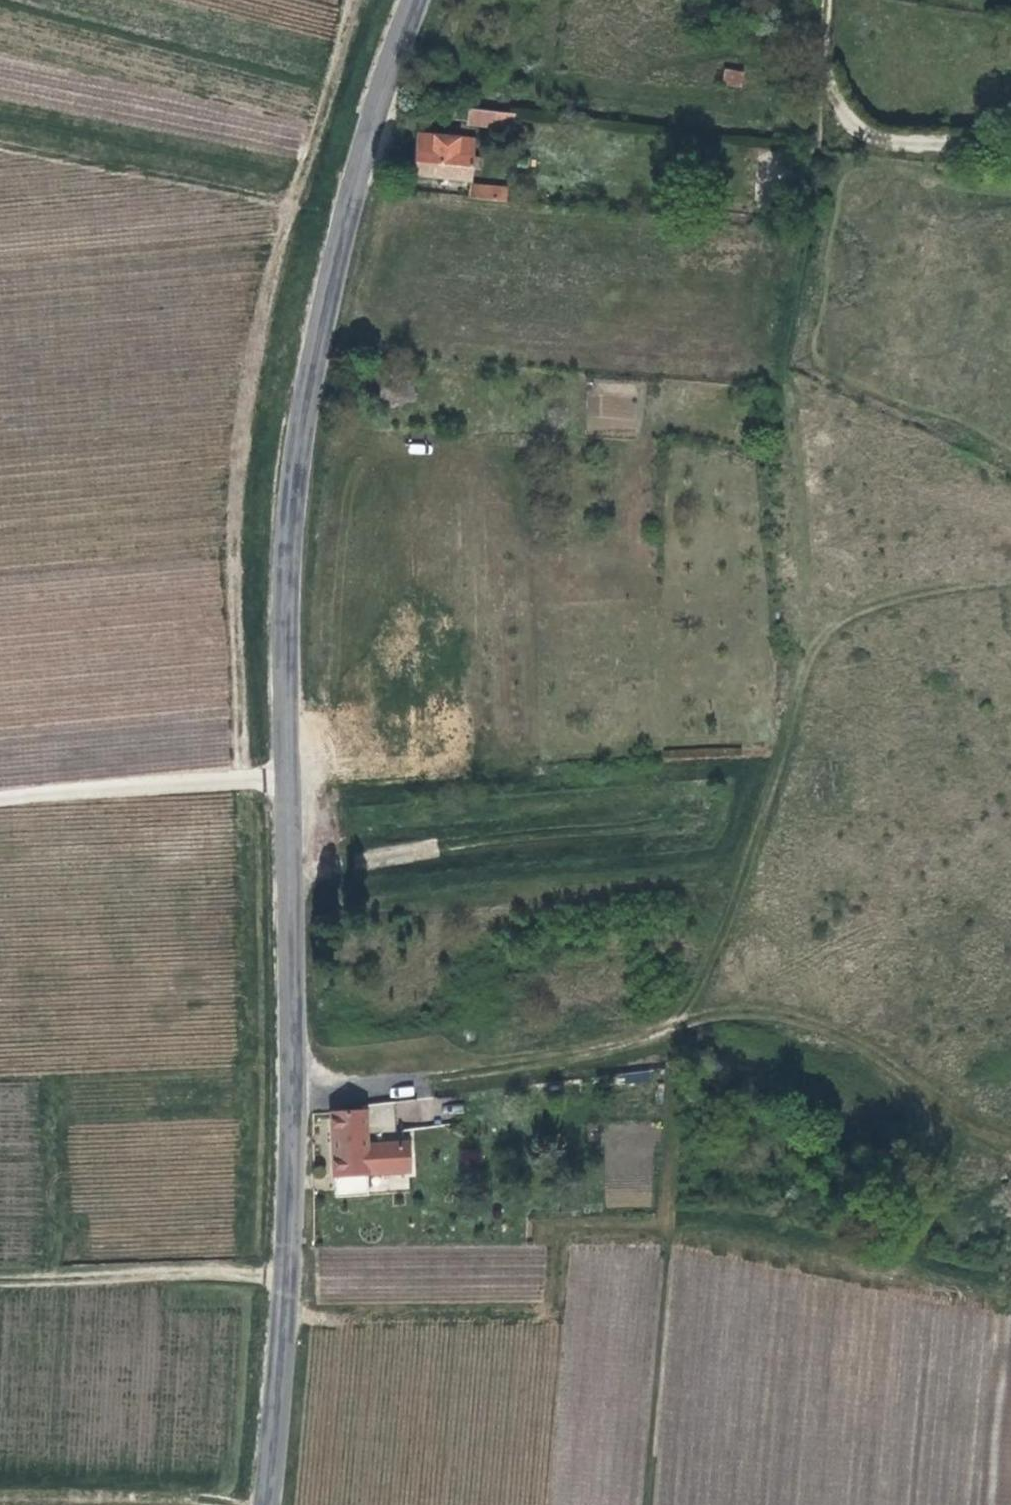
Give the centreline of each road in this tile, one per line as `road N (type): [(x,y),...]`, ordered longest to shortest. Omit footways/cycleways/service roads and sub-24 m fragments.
road 1 (tertiary): [(415,0),(324,302),(292,515),(293,1184),(271,1504)]
road 2 (track): [(419,1081),(557,1058),(639,1039),(679,1020),(758,838),(810,657),(788,344),(831,71)]
road 3 (track): [(239,778),(233,587),(246,405),(261,320),(355,0)]
road 4 (track): [(679,1020),(769,1015),(834,1037),(919,1095),(1010,1137)]
road 5 (track): [(1010,147),(858,133),(832,90),(827,0)]
road 6 (track): [(0,1279),(289,1273)]
road 7 (track): [(288,776),(0,799)]
road 8 (track): [(0,1498),(65,1493),(238,1504)]
road 9 (track): [(810,657),(843,619),(1010,582)]

